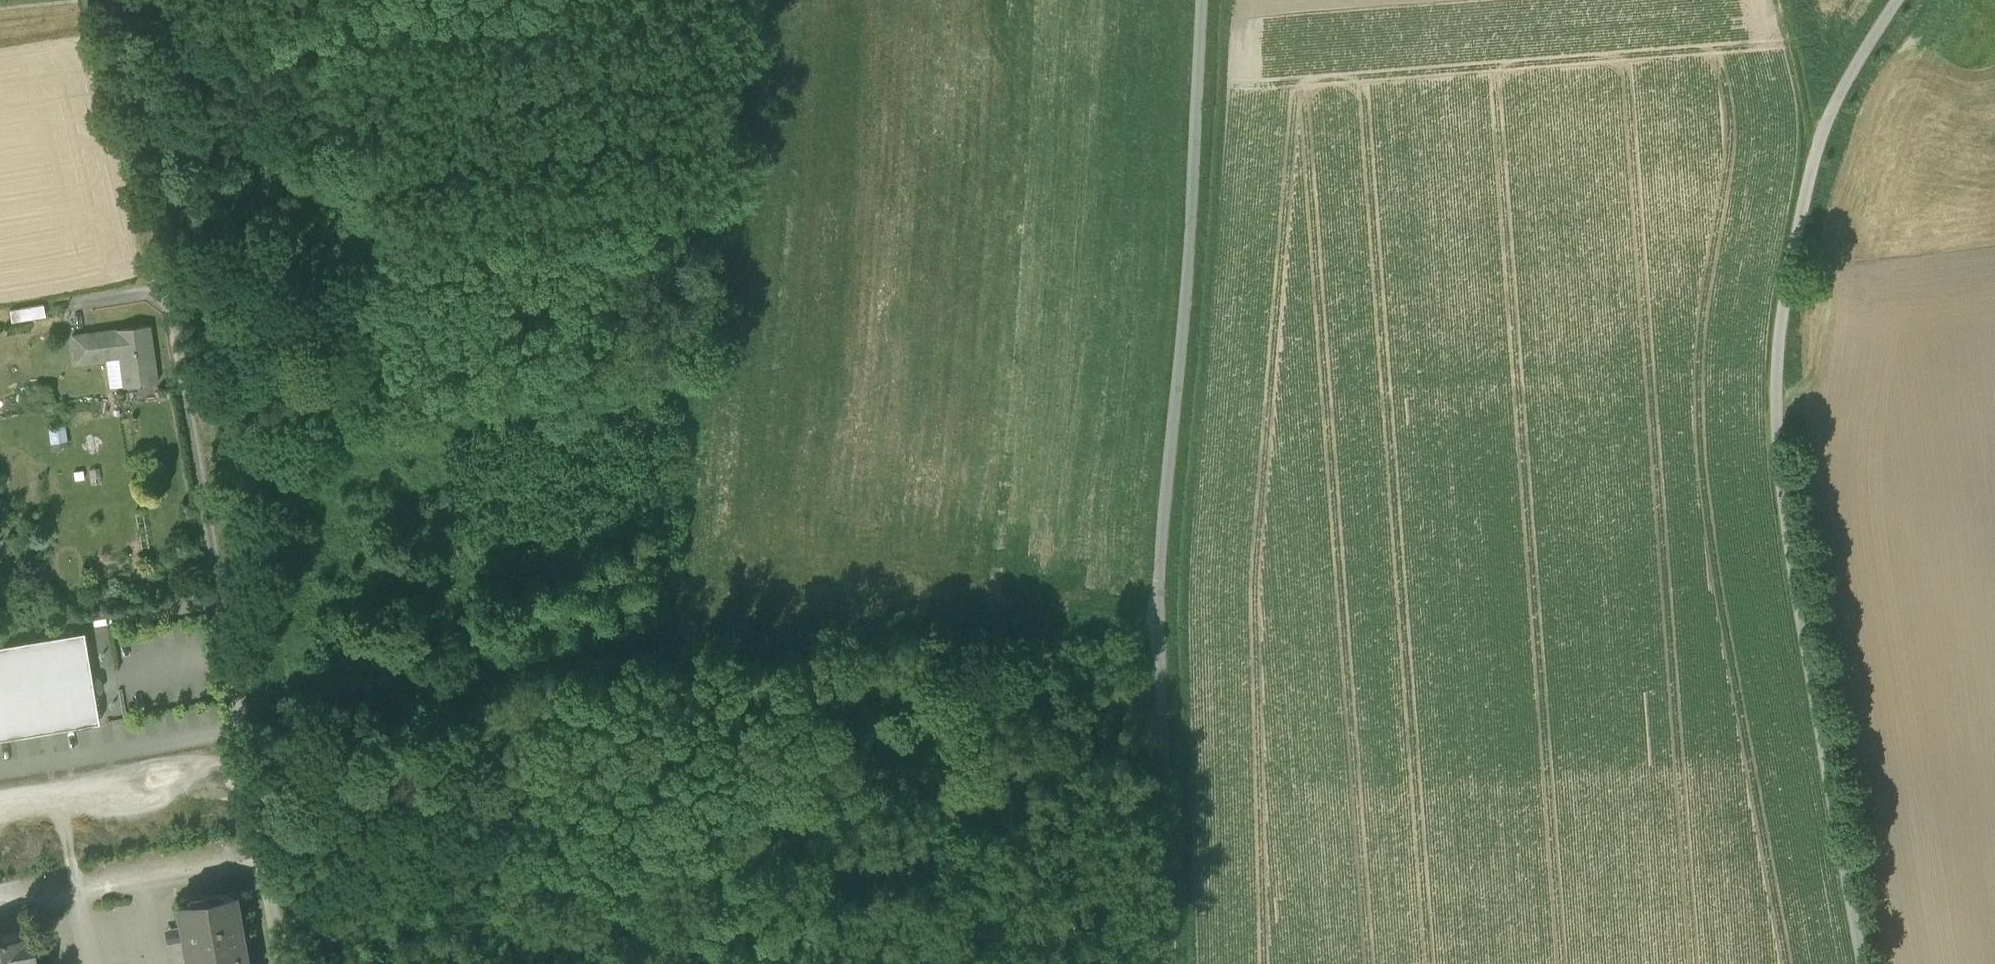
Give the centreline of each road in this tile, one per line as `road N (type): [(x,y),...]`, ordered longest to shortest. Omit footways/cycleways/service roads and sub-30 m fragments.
road 1 (residential): [(1864,963),(1794,582),(1777,398),(1780,337),(1826,116),(1893,0)]
road 2 (unclassified): [(1164,963),(1154,605),(1198,0)]
road 3 (residential): [(283,963),(173,316)]

